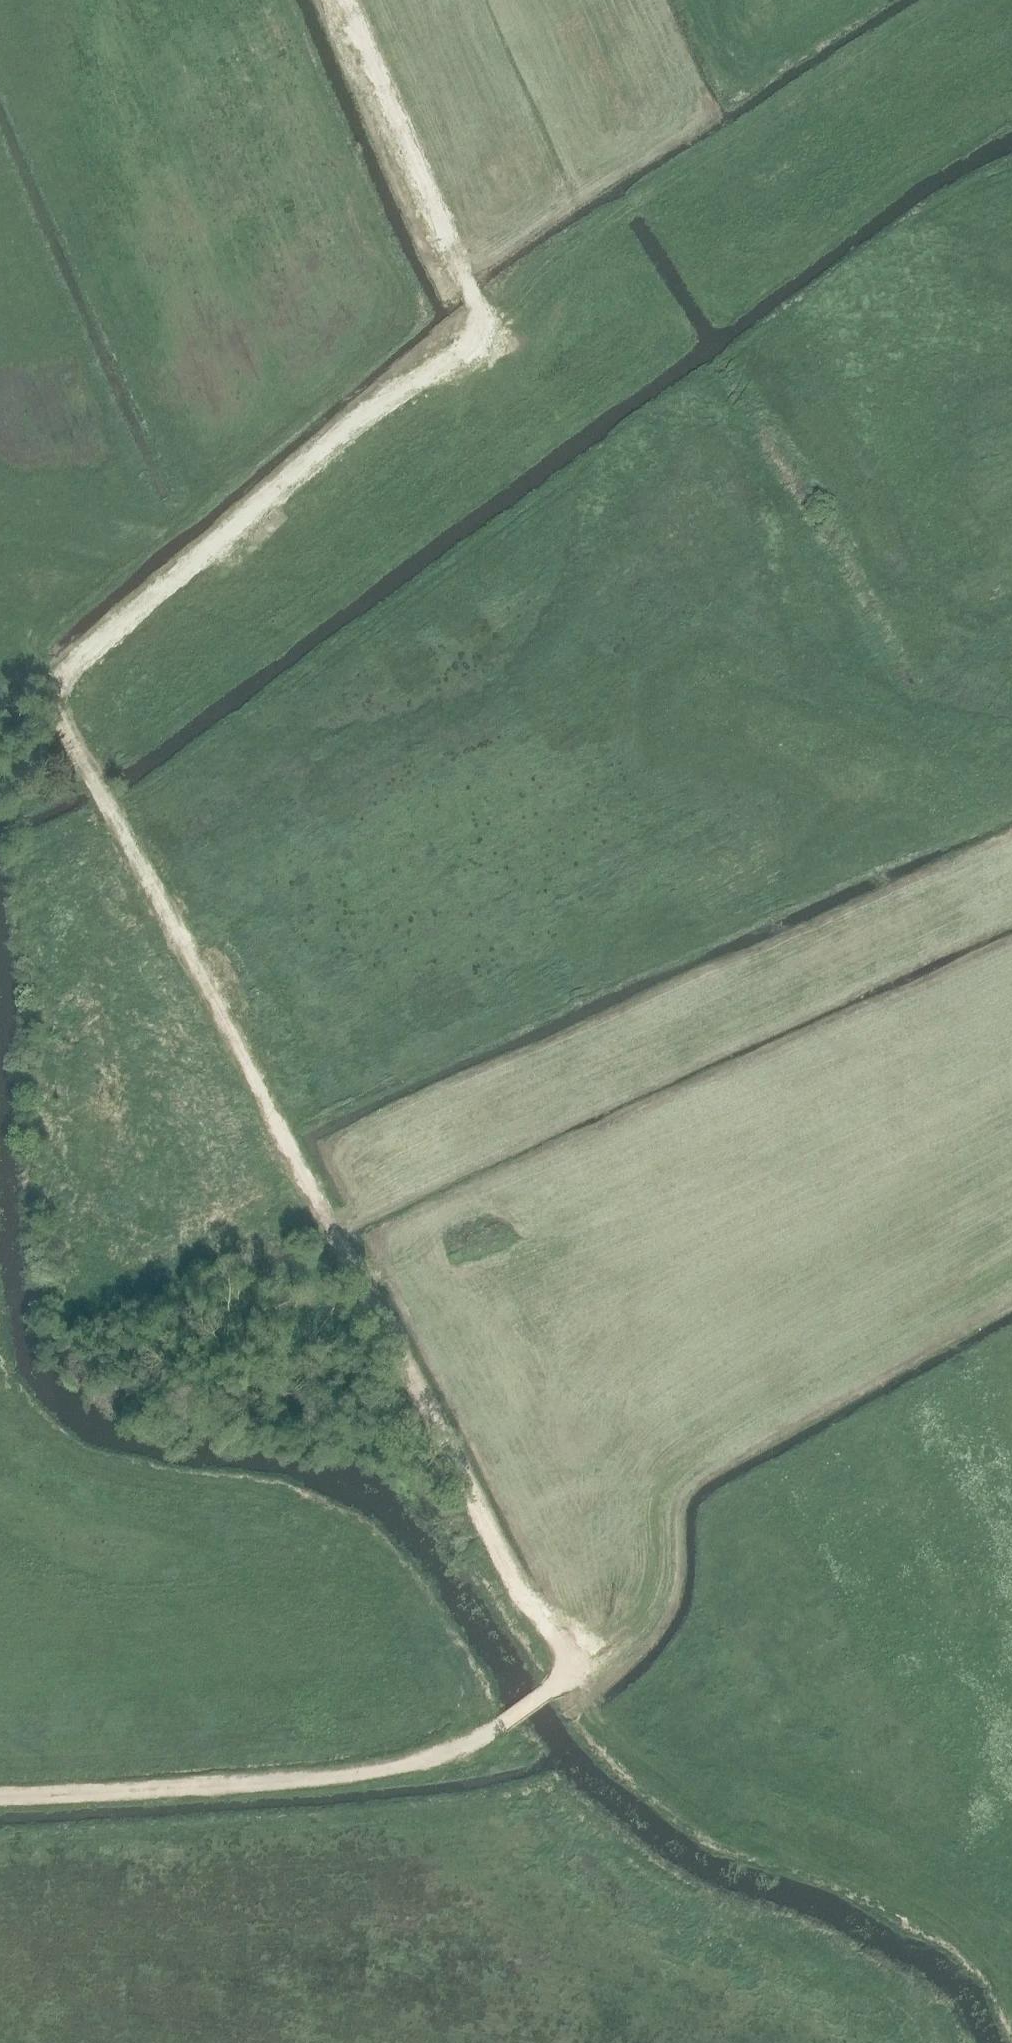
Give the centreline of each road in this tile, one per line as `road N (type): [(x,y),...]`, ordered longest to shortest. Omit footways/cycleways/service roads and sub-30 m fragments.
road 1 (track): [(336,0),(477,305),(477,345),(468,357),(367,411),(73,667),(58,683),(55,703),(510,1577),(564,1649),(566,1670),(551,1689)]
road 2 (track): [(0,1797),(405,1765),(457,1748),(551,1689)]

